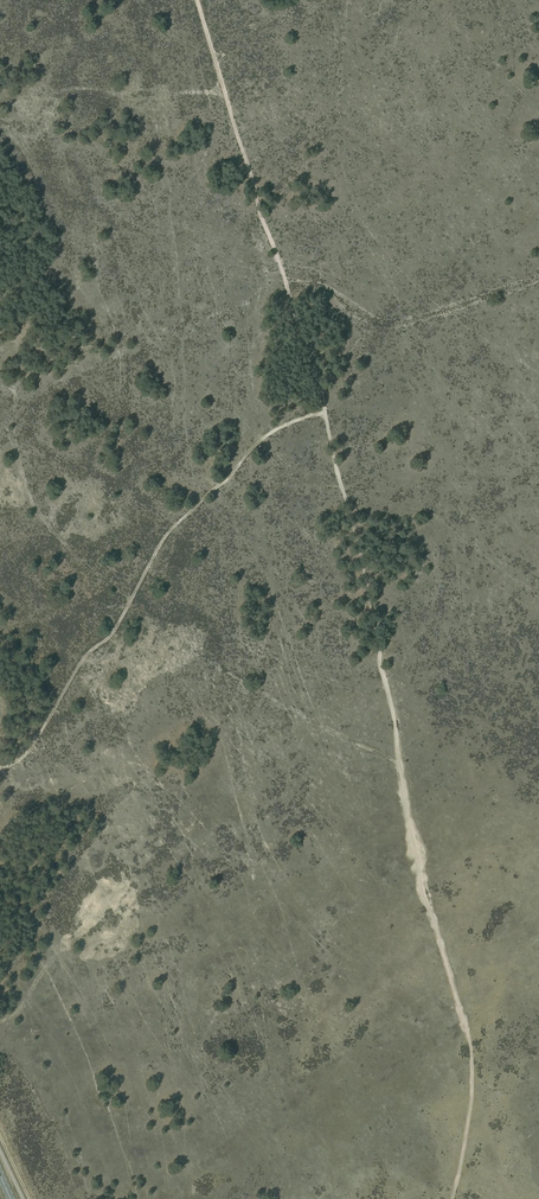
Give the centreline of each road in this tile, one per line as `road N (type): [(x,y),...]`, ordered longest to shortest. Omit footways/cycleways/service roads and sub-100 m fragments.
road 1 (track): [(325,413),(364,572),(423,894),(470,1046),(470,1110),(452,1198)]
road 2 (track): [(0,770),(28,750),(78,664),(115,629),(172,526),(265,436),(325,413)]
road 3 (track): [(195,0),(325,413)]
road 4 (track): [(131,599),(244,687),(399,766)]

